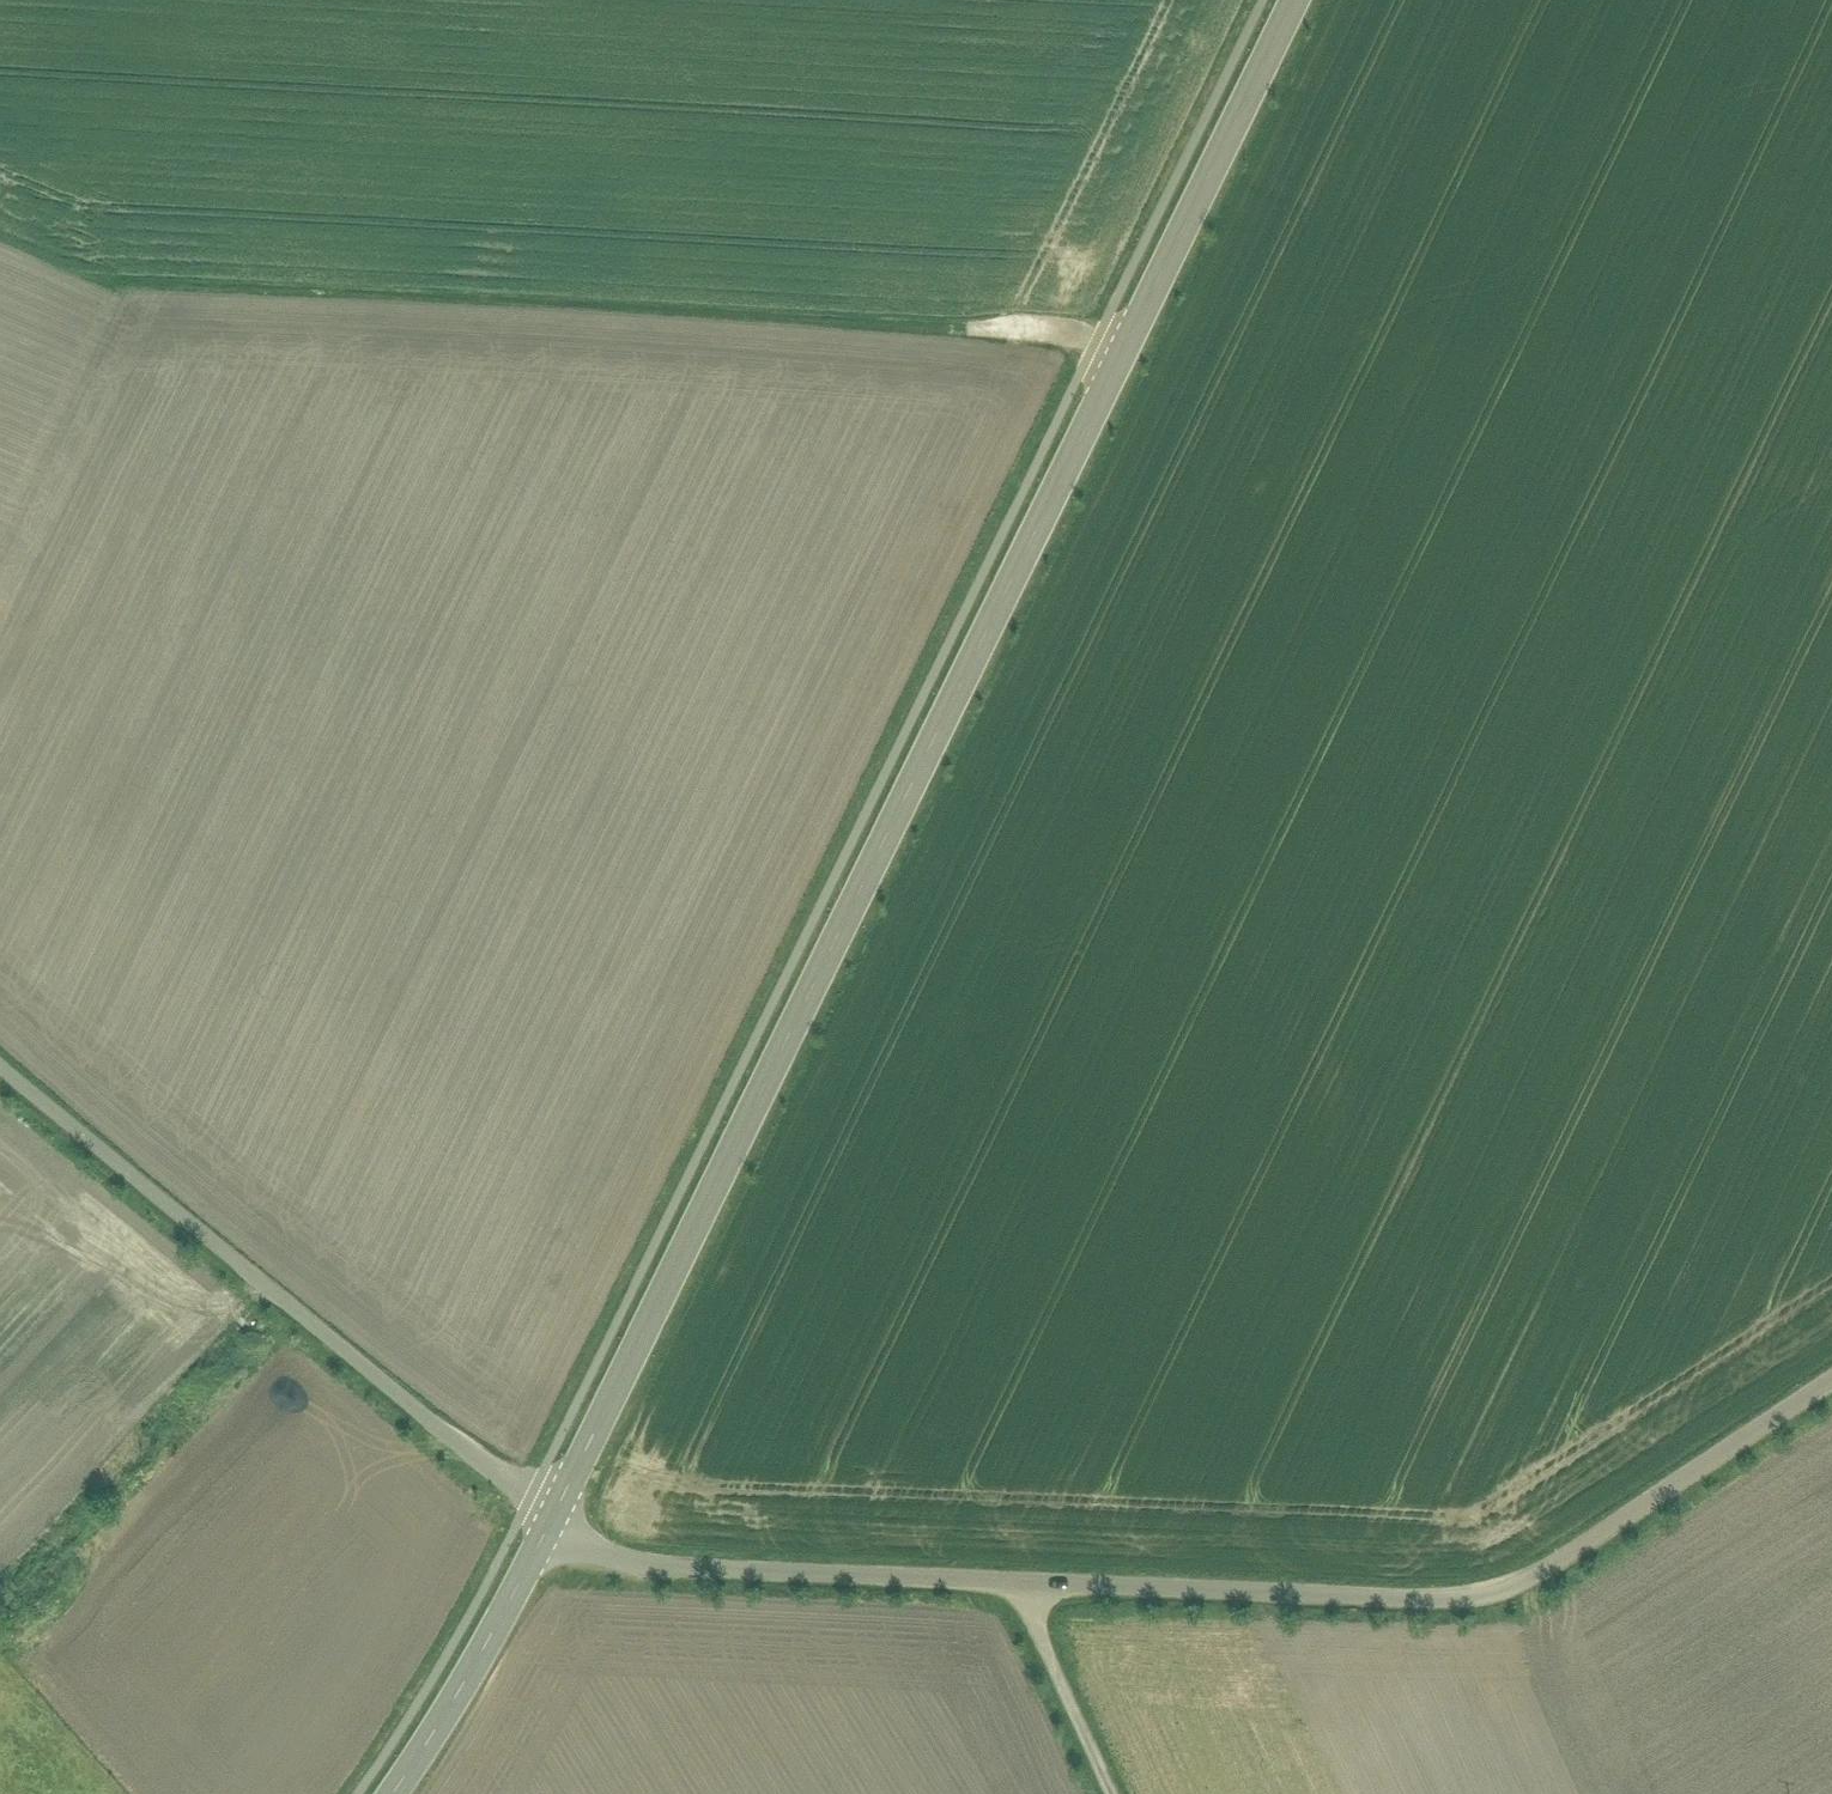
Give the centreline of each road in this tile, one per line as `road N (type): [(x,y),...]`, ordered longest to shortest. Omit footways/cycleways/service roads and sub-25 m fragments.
road 1 (tertiary): [(392,1793),(494,1631),(554,1515),(1295,0)]
road 2 (track): [(1020,1581),(1117,1793)]

